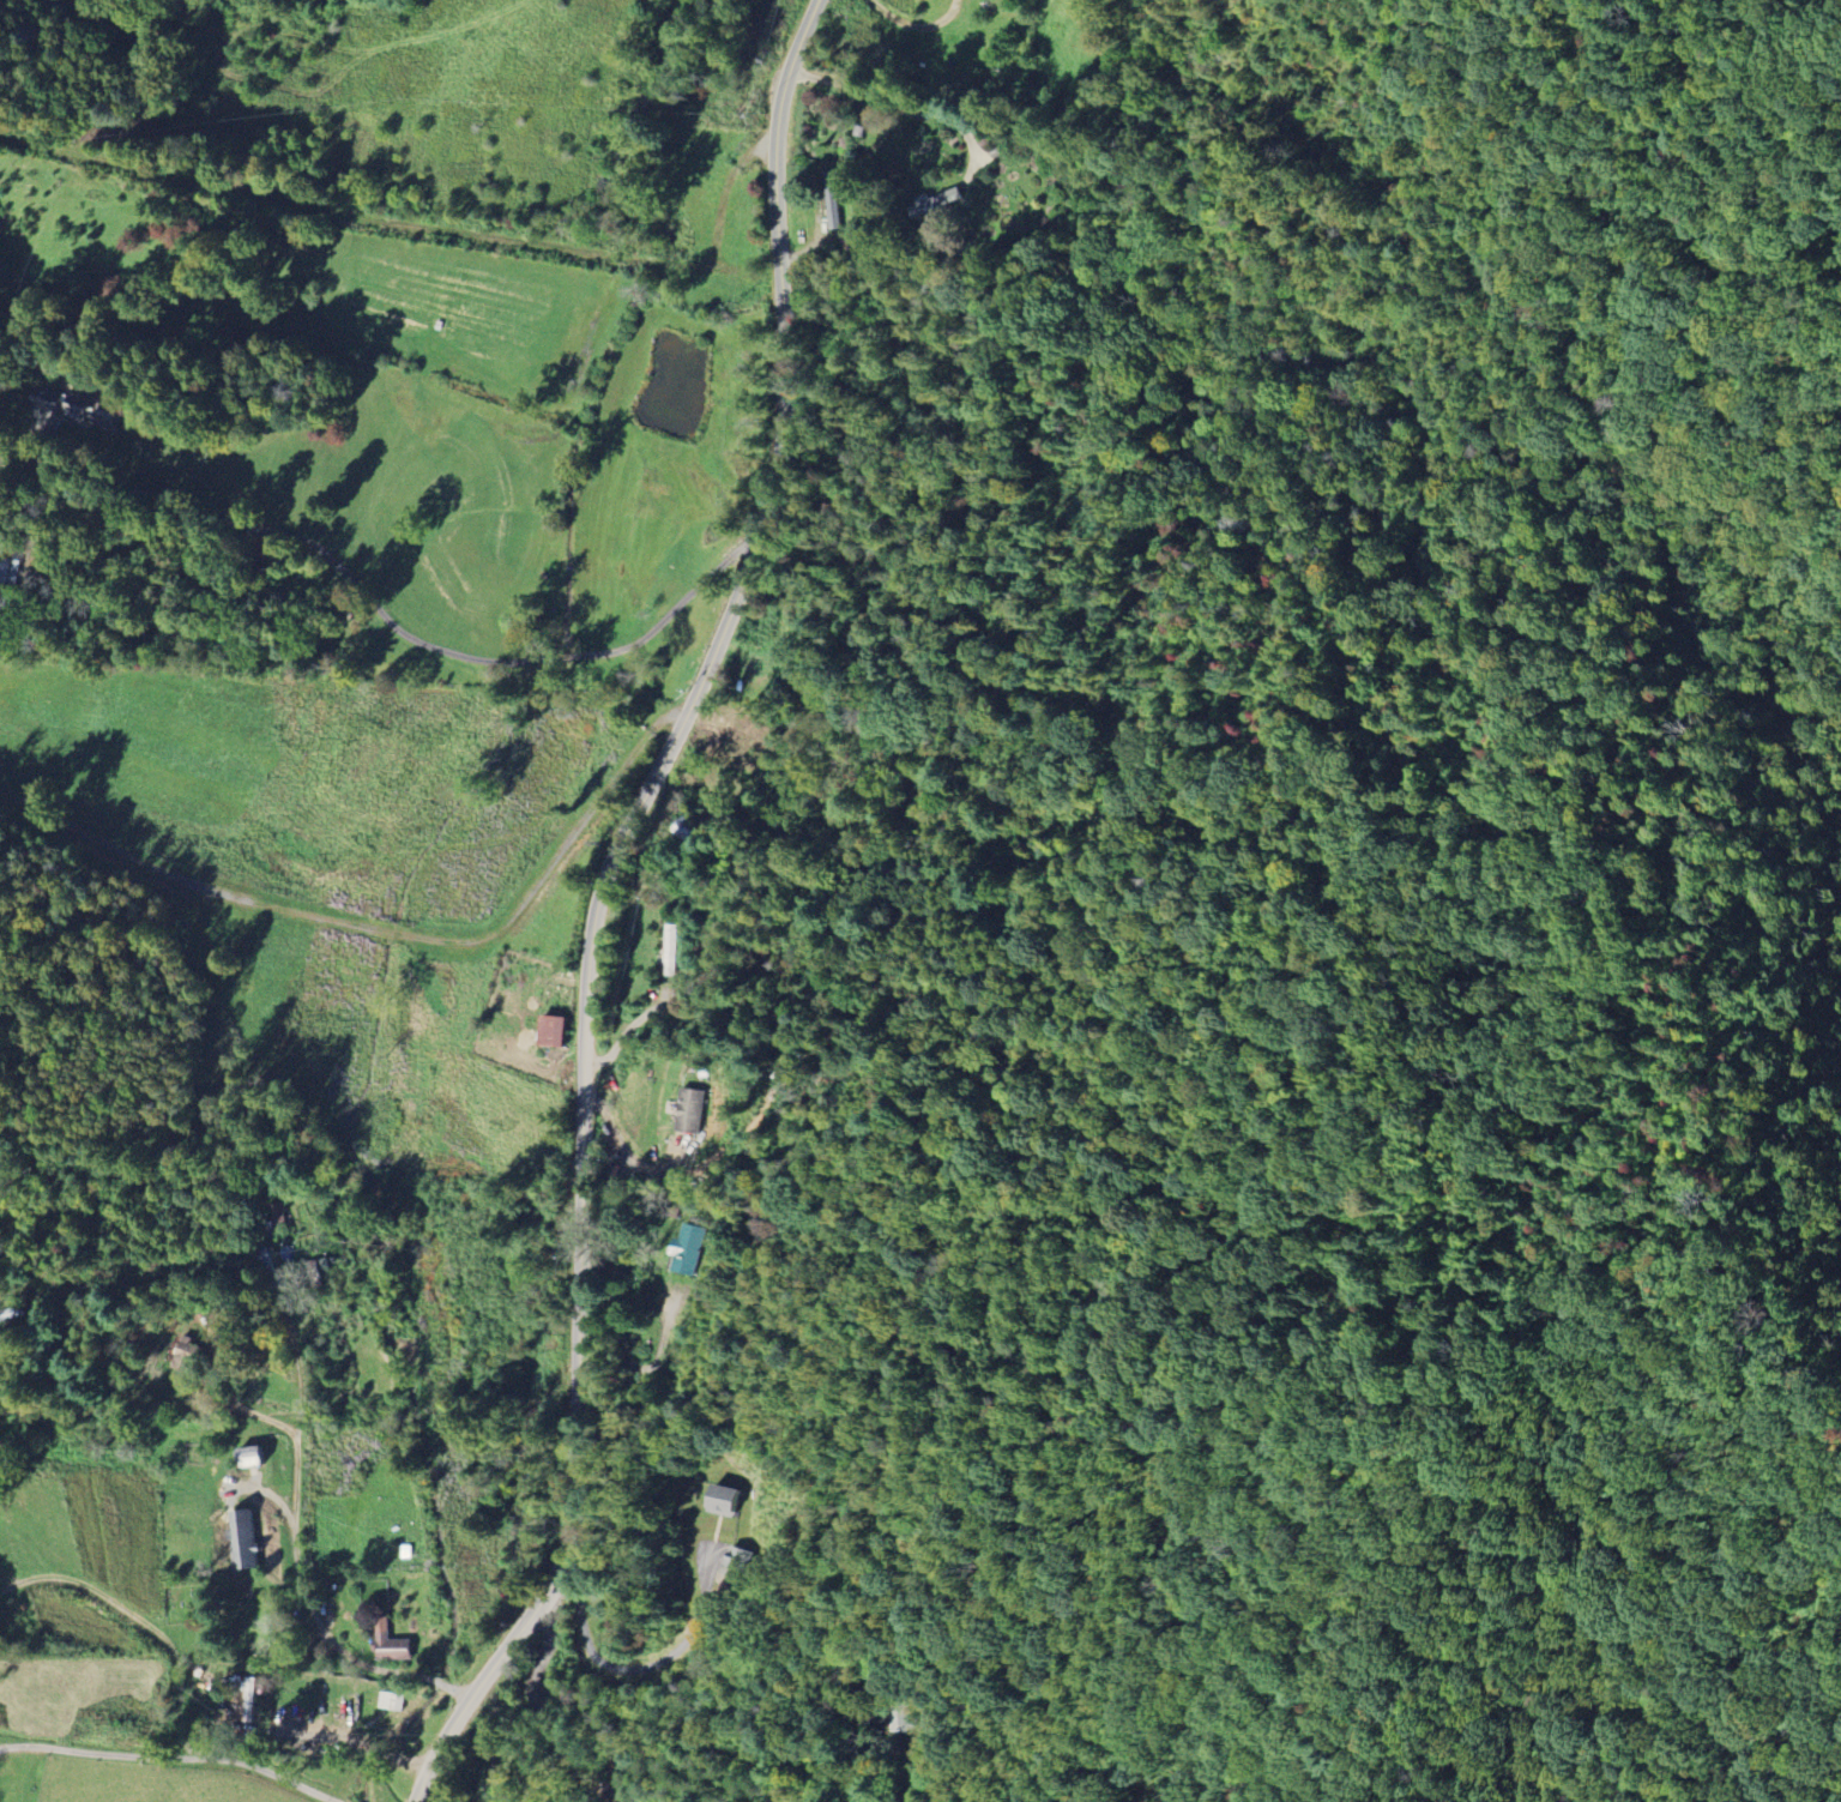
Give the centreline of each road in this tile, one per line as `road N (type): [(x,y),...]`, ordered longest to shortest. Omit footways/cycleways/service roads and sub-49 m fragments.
road 1 (tertiary): [(417,1801),(452,1728),(557,1578),(569,1548),(596,938),(622,845),(754,561),(775,481),(789,382),(783,116),(821,0)]
road 2 (residential): [(473,1698),(355,1664),(321,1628),(292,1539),(301,1387),(283,1288)]
road 3 (residential): [(343,1801),(247,1764),(199,1758),(181,1730),(174,1659),(155,1632),(65,1578),(24,1583)]
road 4 (residential): [(538,1604),(548,1635),(533,1685),(571,1766),(632,1801)]
road 5 (residential): [(199,1758),(0,1749)]

